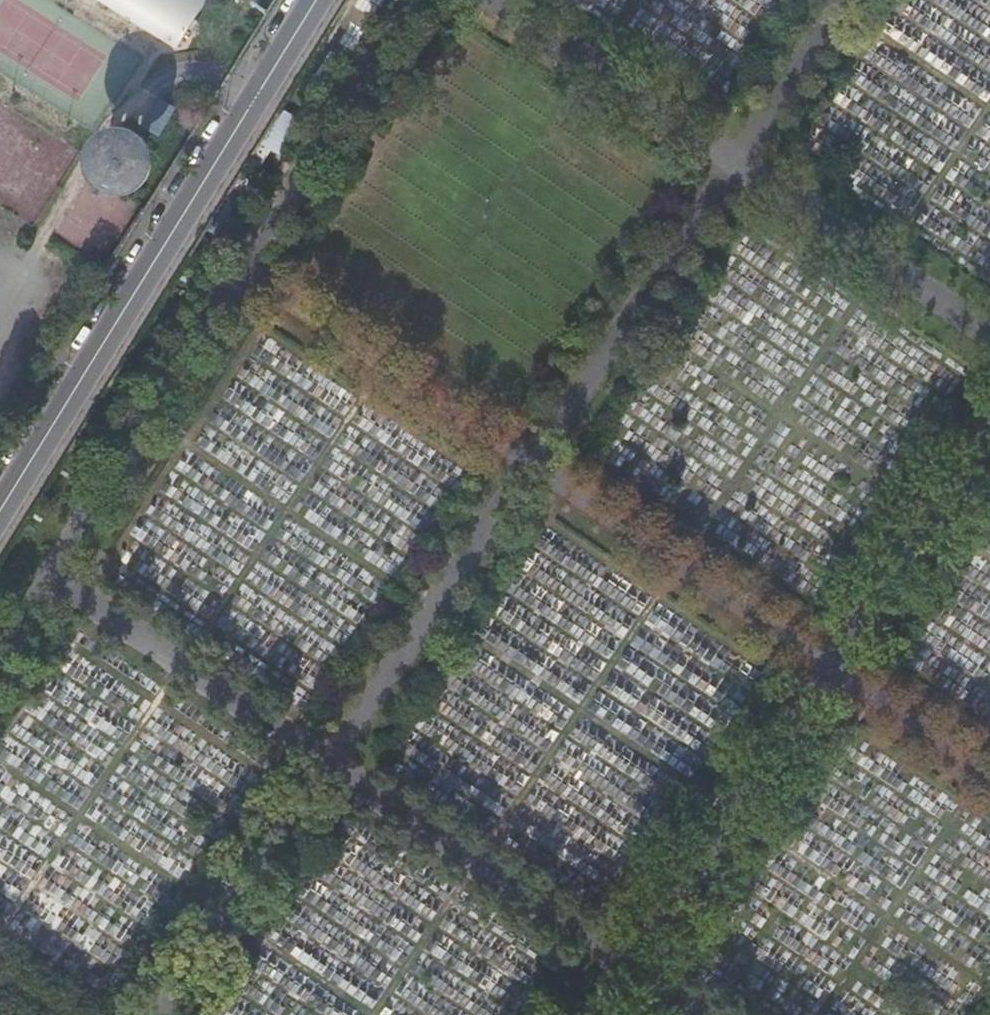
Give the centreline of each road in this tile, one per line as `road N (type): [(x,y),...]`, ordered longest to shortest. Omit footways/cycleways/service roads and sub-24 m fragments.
road 1 (tertiary): [(53,416),(311,0)]

